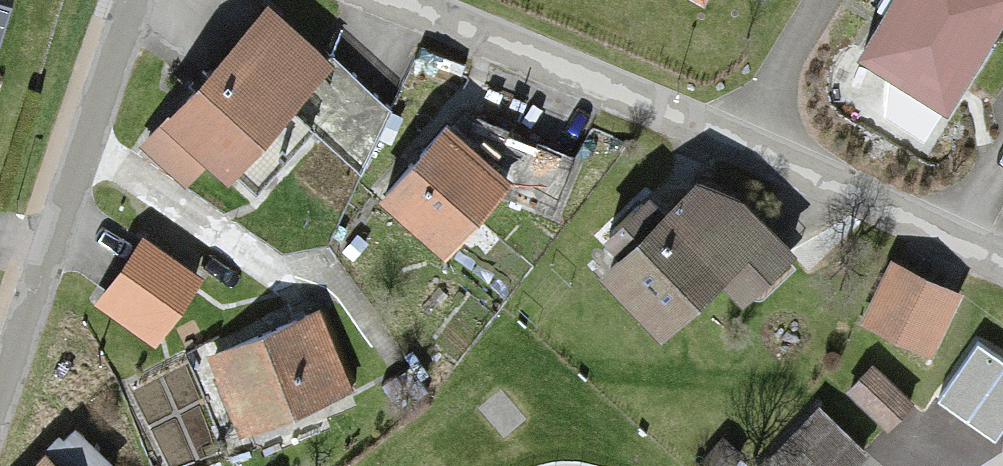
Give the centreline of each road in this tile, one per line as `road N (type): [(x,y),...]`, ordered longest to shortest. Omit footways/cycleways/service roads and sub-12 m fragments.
road 1 (residential): [(1002,264),(700,124),(385,0)]
road 2 (residential): [(135,0),(0,391)]

